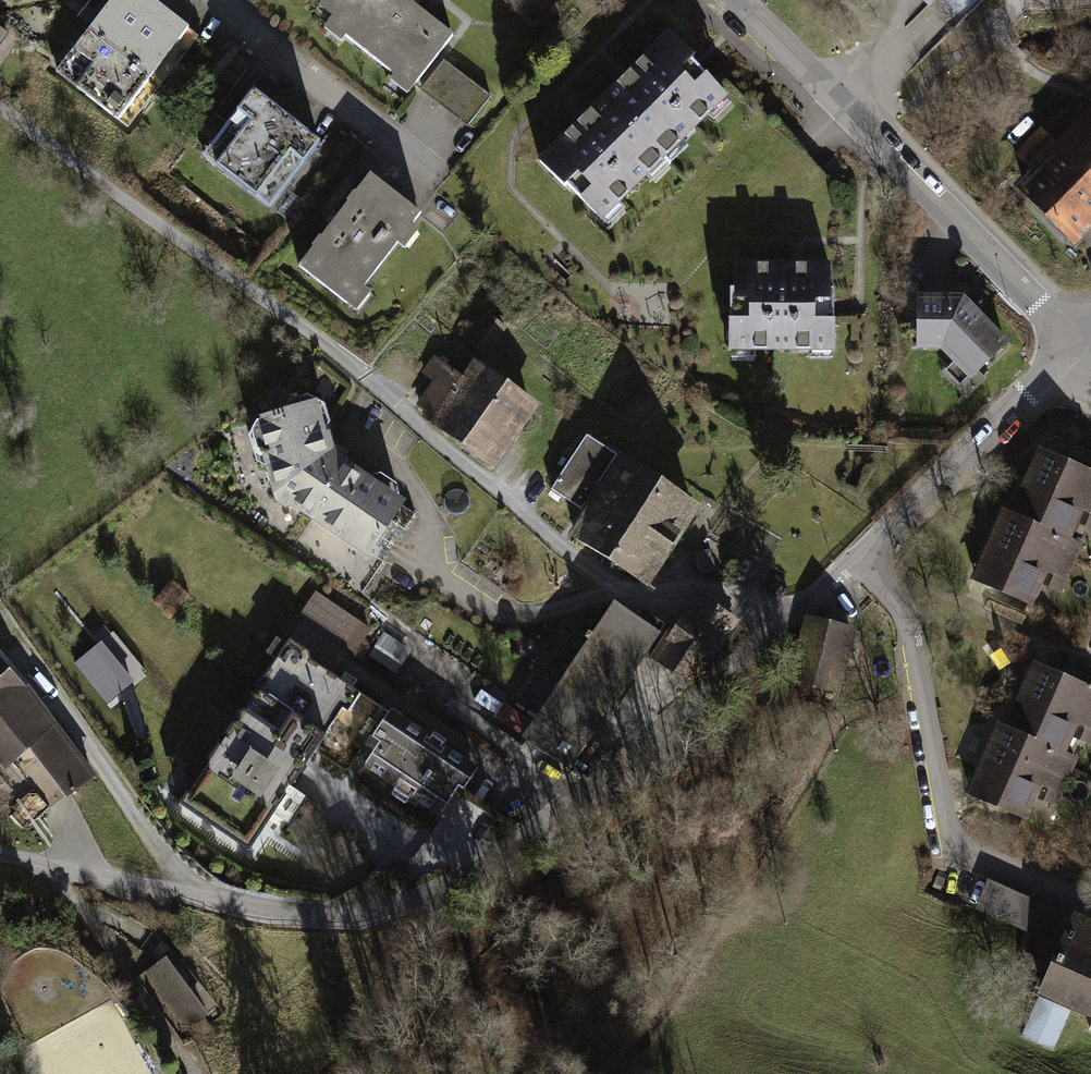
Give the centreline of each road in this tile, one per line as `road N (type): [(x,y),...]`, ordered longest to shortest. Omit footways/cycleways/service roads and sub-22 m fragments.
road 1 (residential): [(0,114),(377,387),(614,588),(704,588),(802,610)]
road 2 (unclassified): [(802,610),(599,787),(464,878),(405,903),(327,914),(250,906),(0,857)]
road 3 (residential): [(1075,353),(741,0)]
road 4 (residential): [(866,556),(911,655),(952,841),(968,861),(1090,914)]
road 5 (track): [(0,617),(199,895)]
road 6 (residential): [(1075,353),(866,556)]
road 7 (track): [(197,1073),(75,898),(68,869)]
road 8 (residential): [(234,0),(418,154)]

